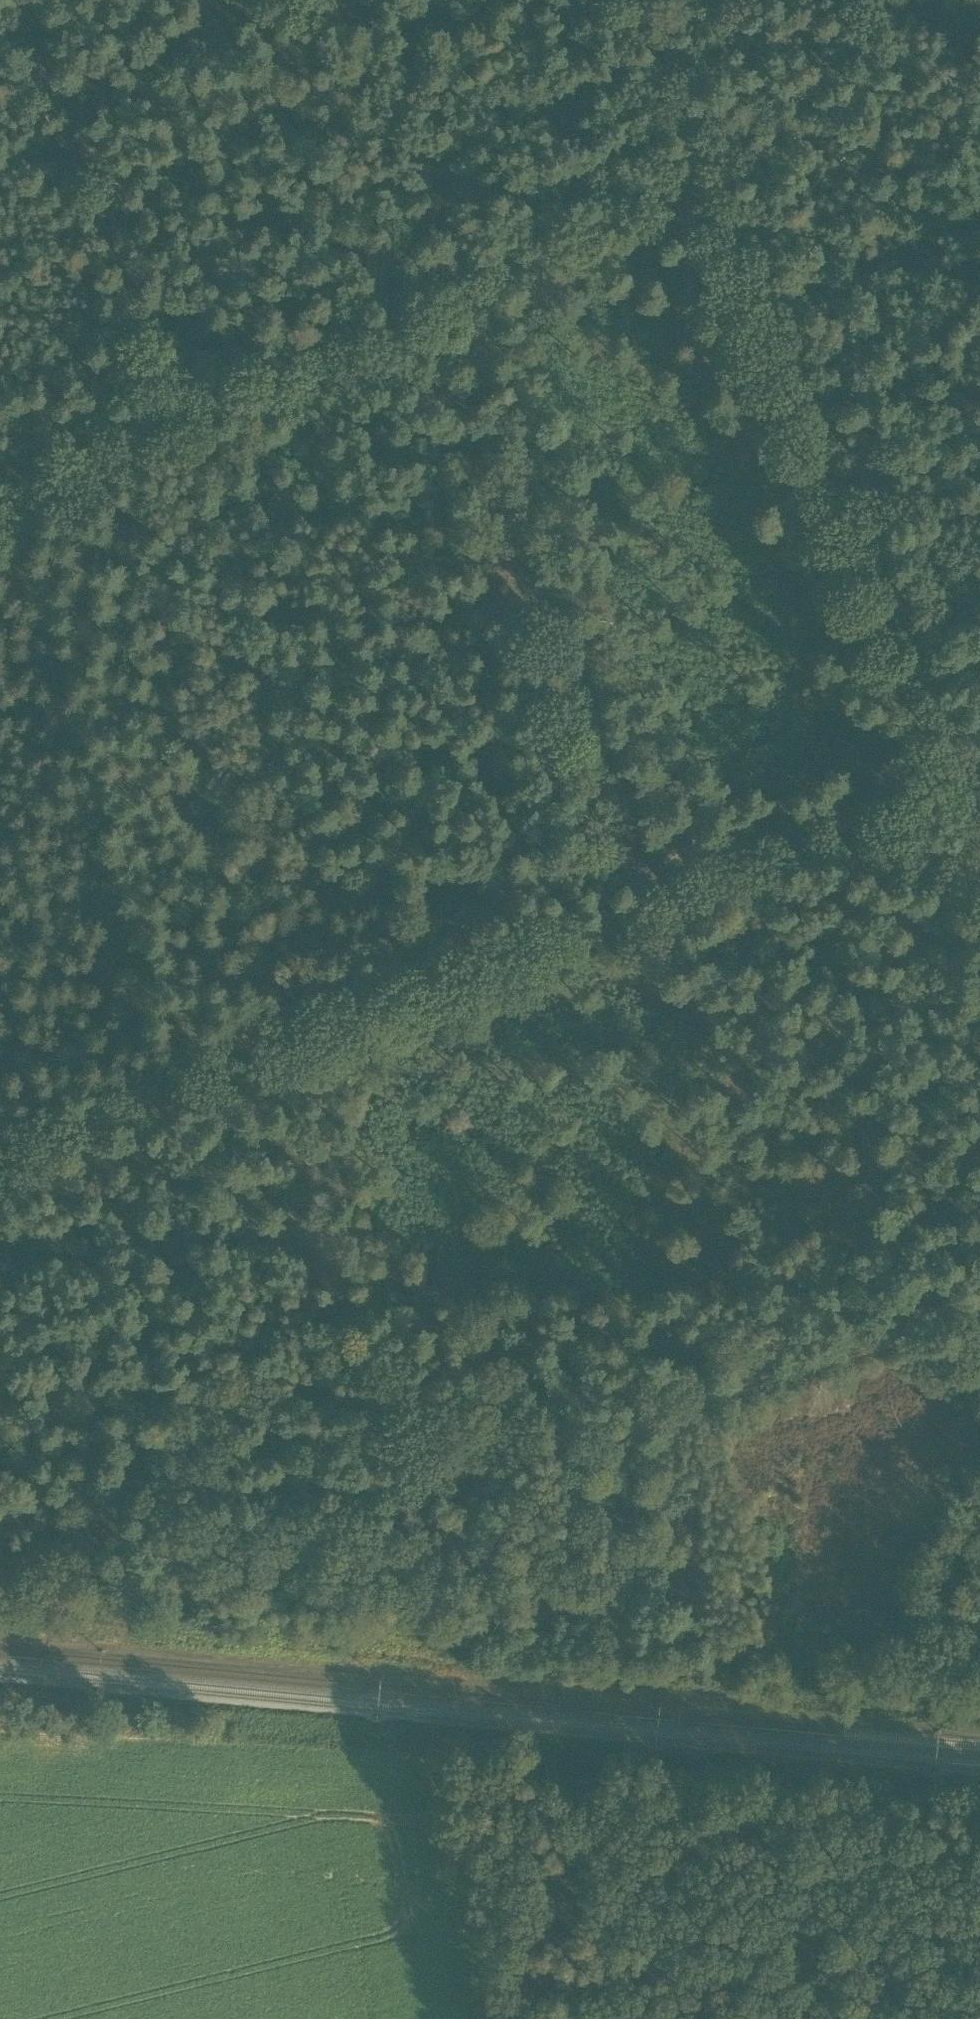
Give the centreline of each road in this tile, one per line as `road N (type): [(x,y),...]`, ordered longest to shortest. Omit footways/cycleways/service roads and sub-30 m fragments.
road 1 (track): [(0,1608),(139,1618),(550,1462),(979,1314)]
road 2 (track): [(947,811),(625,0)]
road 3 (track): [(0,1185),(613,943)]
road 4 (track): [(431,1506),(264,1081)]
road 5 (track): [(404,321),(0,512)]
road 6 (track): [(613,943),(947,811)]
road 7 (track): [(695,184),(404,321)]

